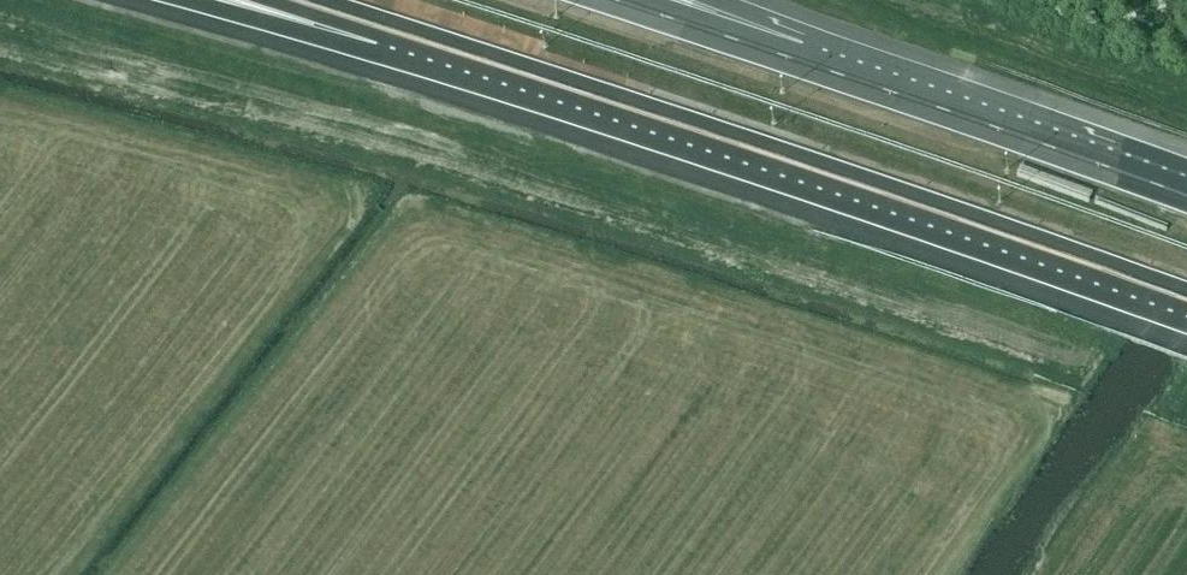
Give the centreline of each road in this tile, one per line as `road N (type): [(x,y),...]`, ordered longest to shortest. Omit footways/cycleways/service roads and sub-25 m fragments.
road 1 (motorway): [(359,21),(1186,301)]
road 2 (motorway): [(1186,191),(809,56)]
road 3 (motorway): [(809,56),(628,0)]
road 4 (motorway): [(809,56),(675,0)]

